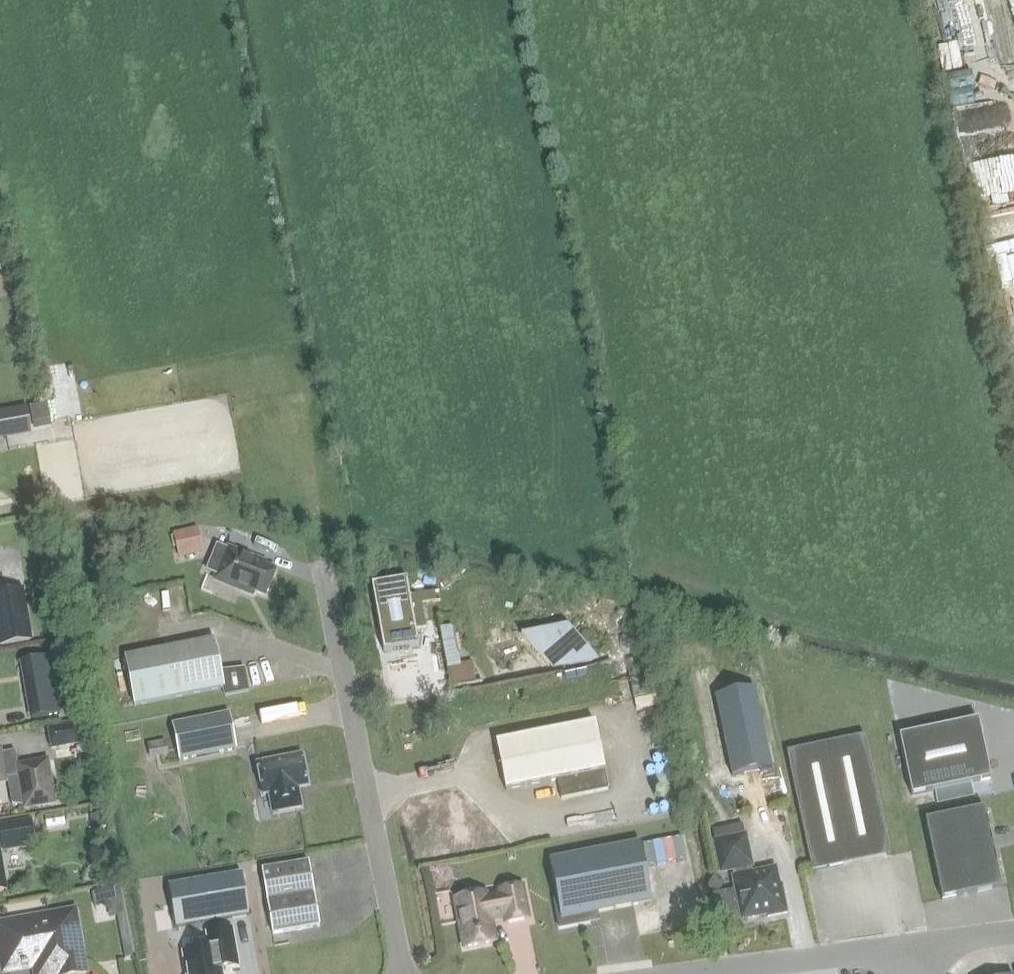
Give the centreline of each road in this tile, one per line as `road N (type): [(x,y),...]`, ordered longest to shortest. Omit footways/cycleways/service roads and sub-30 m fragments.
road 1 (unclassified): [(403,973),(321,560)]
road 2 (unclassified): [(707,973),(911,947)]

